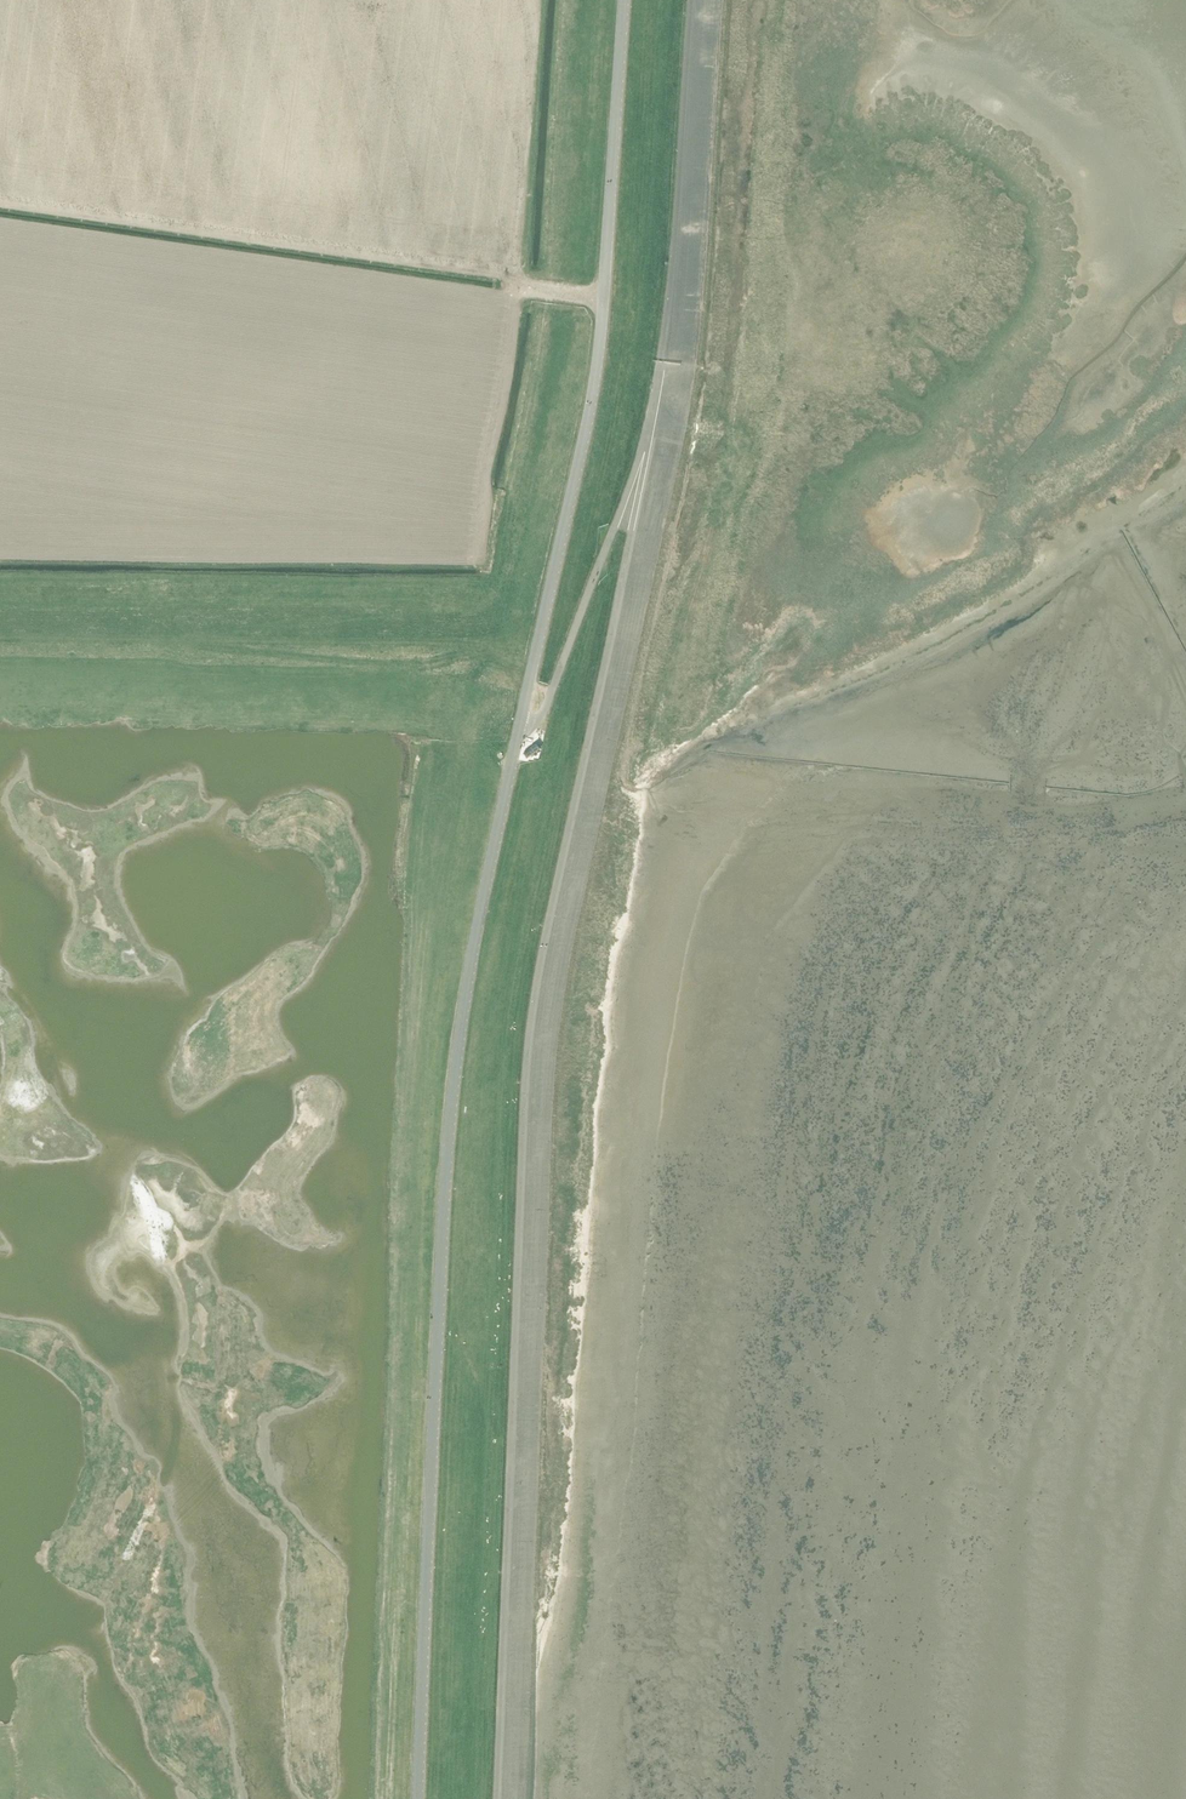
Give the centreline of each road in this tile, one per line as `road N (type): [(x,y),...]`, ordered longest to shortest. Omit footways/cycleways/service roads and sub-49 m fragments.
road 1 (unclassified): [(418,1798),(455,1074),(481,913),(591,402),(624,0)]
road 2 (track): [(693,0),(670,307),(646,447)]

